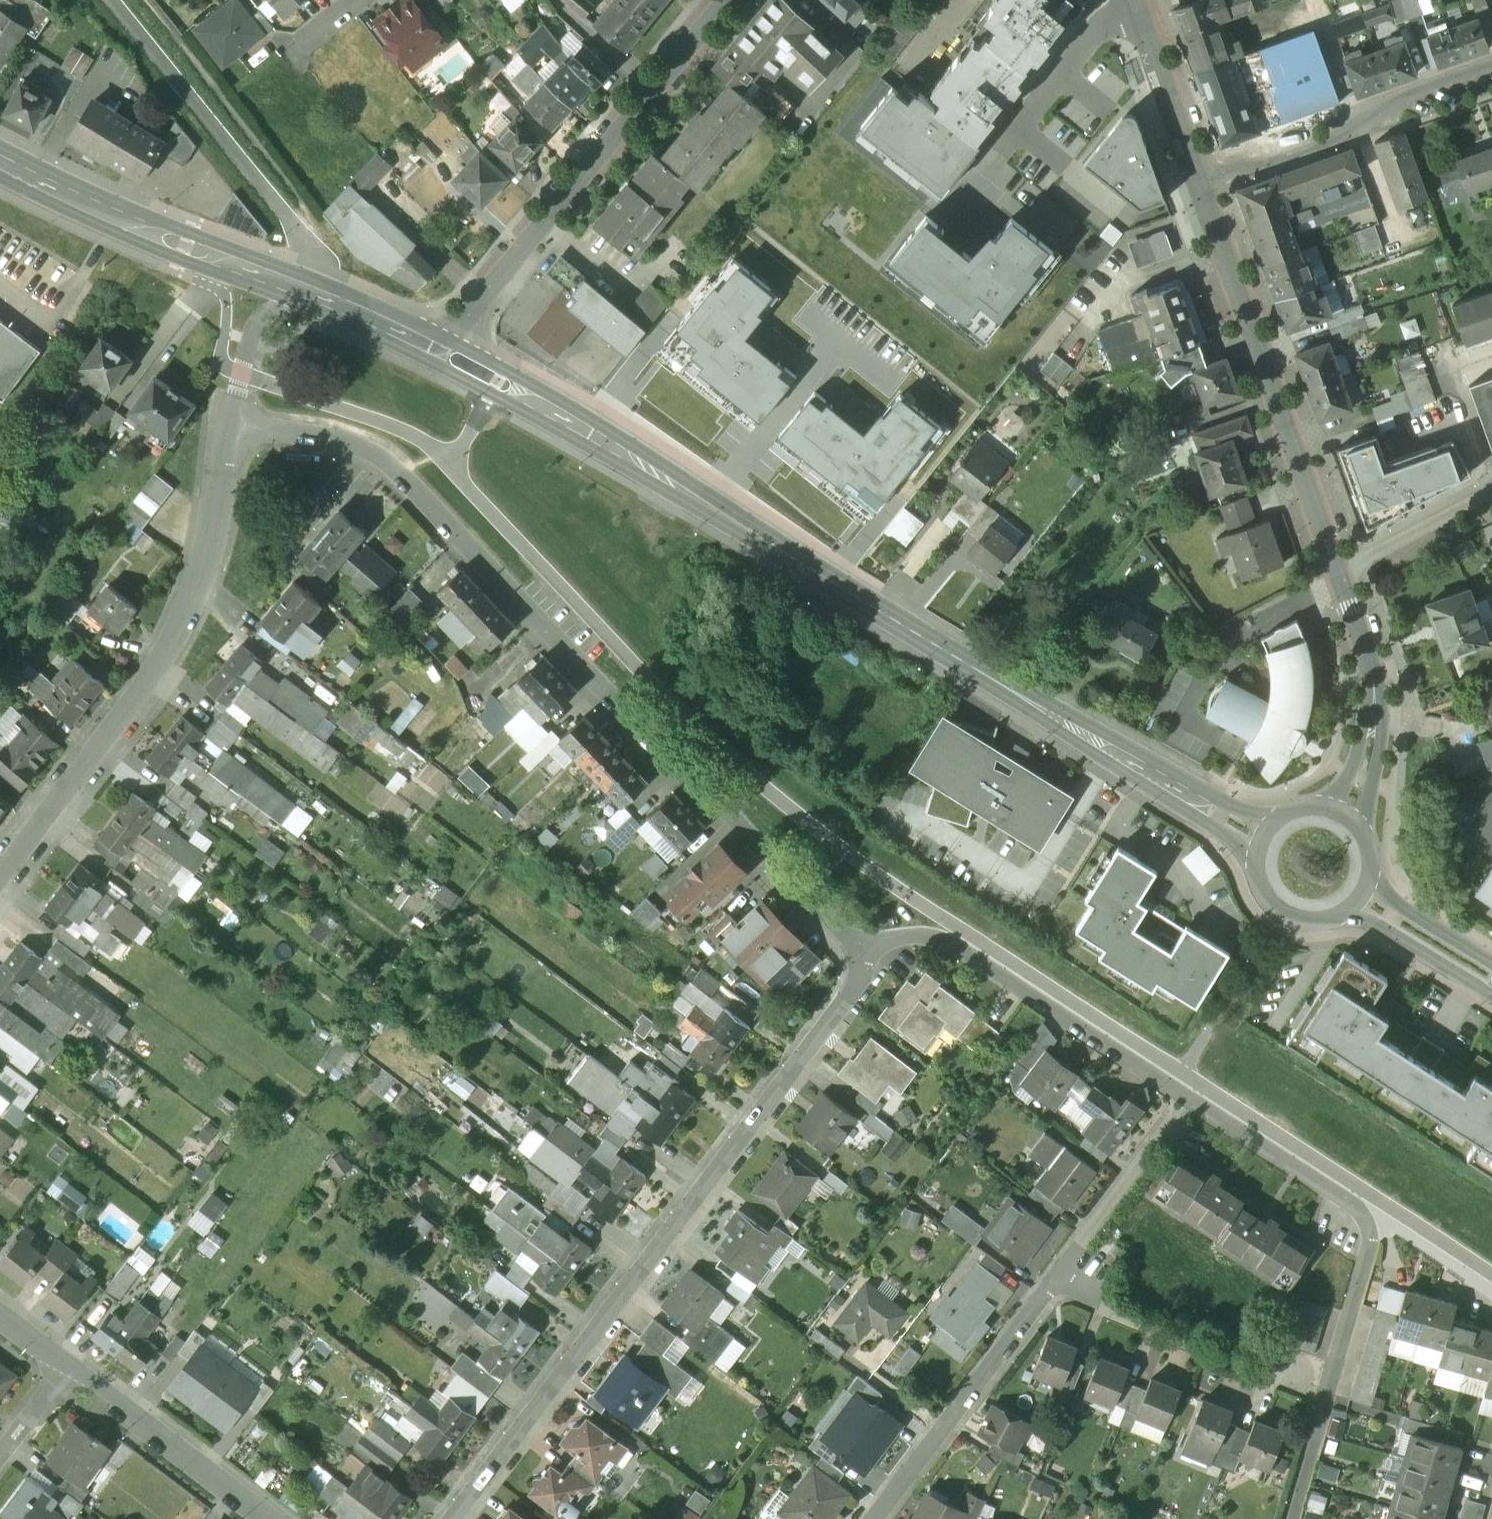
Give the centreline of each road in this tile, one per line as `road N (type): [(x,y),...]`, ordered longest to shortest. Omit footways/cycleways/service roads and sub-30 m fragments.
road 1 (secondary): [(1264,833),(453,360)]
road 2 (residential): [(871,952),(371,447),(234,429)]
road 3 (residential): [(446,1518),(871,952)]
road 4 (residential): [(1345,815),(1374,720),(1366,652),(1200,185)]
road 5 (residential): [(234,429),(202,576),(96,750),(0,875)]
road 6 (residential): [(736,0),(461,331),(453,360)]
road 7 (secondary): [(299,293),(0,166)]
road 8 (residential): [(1200,185),(1491,70)]
road 9 (residential): [(1049,1283),(1326,1400)]
road 10 (residential): [(874,1518),(1049,1283)]
road 11 (residential): [(73,1358),(272,1518)]
road 12 (residential): [(1183,1097),(1381,1225)]
road 13 (residential): [(1049,1283),(1183,1097)]
road 14 (residential): [(1005,977),(1183,1097)]
road 15 (residential): [(1200,185),(1136,0)]
road 16 (secondary): [(1264,833),(1254,877),(1279,916),(1324,926),(1363,902)]
road 17 (secondary): [(453,360),(299,293)]
road 18 (residential): [(234,429),(250,343),(267,313),(299,293)]
road 19 (secondary): [(1491,981),(1363,902)]
road 20 (residential): [(871,952),(908,936),(944,941),(1005,977)]
road 21 (residential): [(0,1459),(73,1358)]

